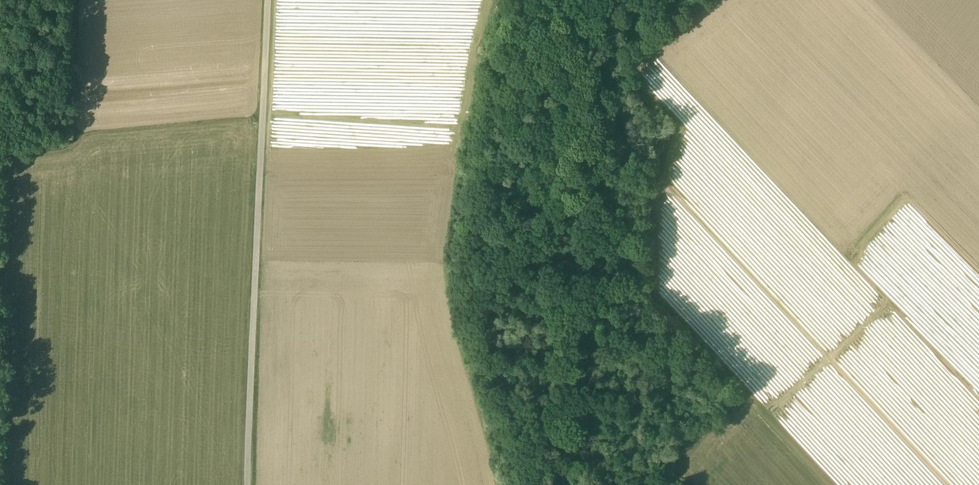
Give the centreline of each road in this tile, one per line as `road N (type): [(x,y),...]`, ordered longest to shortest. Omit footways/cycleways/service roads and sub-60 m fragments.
road 1 (unclassified): [(249,484),(264,0)]

